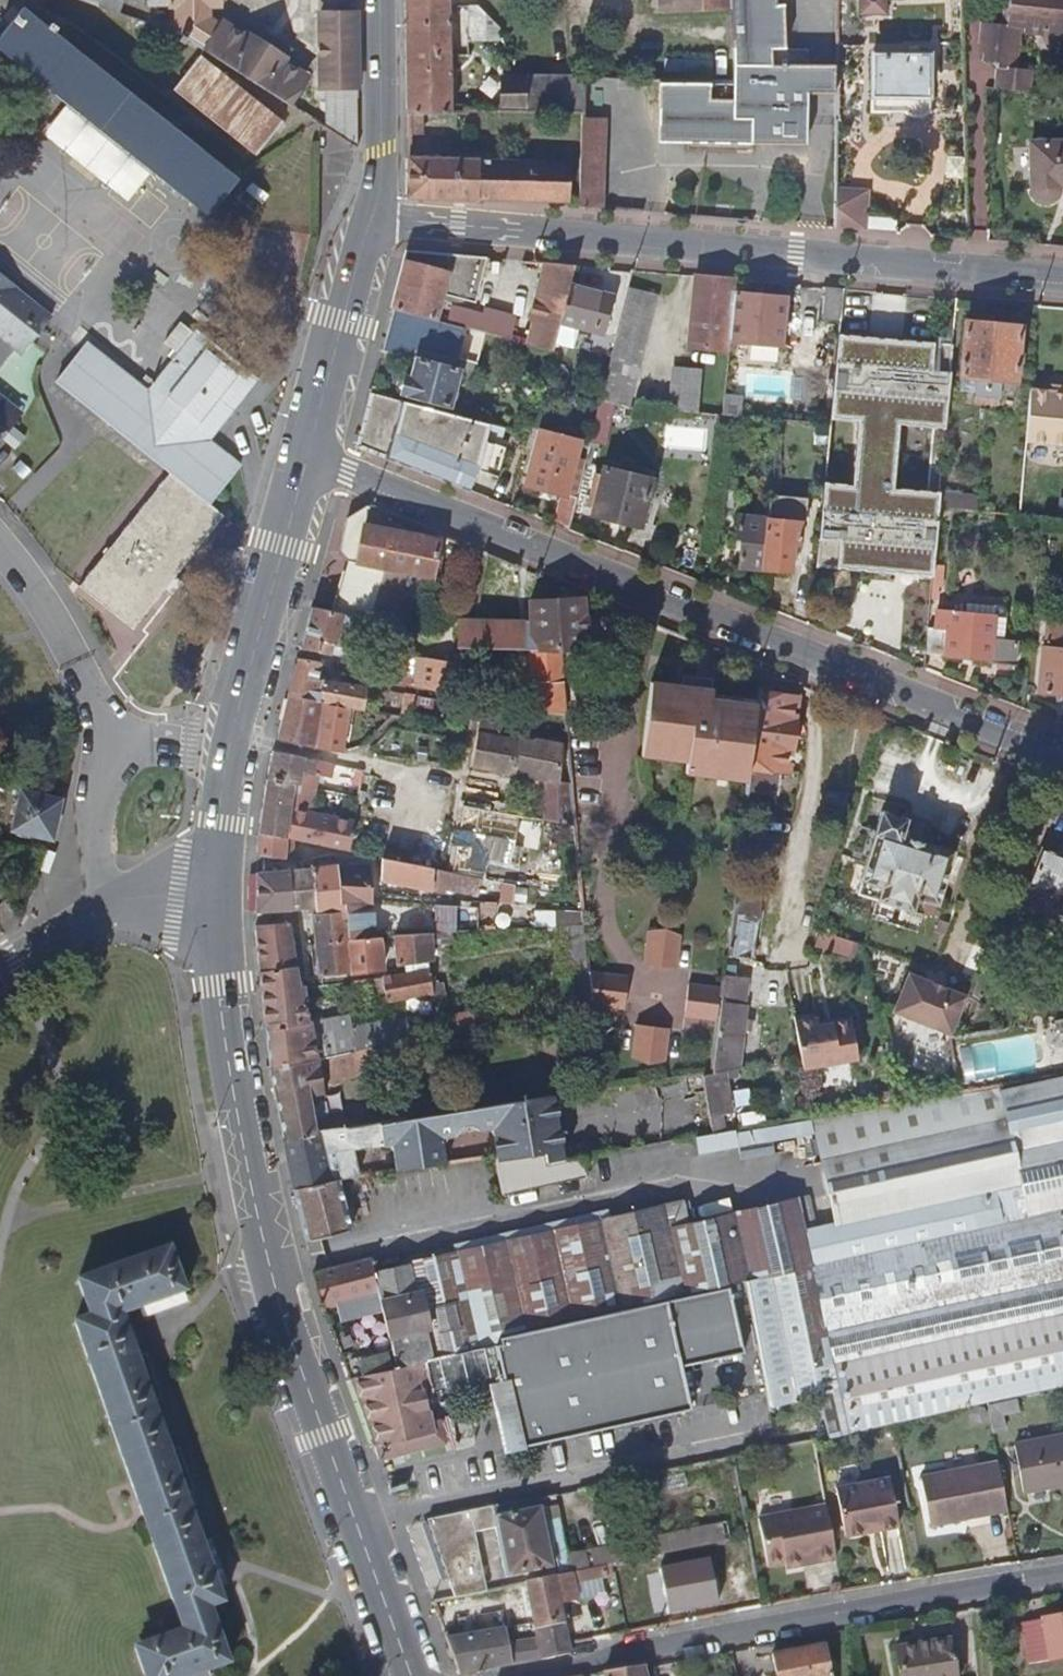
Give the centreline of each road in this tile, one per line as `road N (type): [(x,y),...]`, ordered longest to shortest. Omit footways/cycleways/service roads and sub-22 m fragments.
road 1 (primary): [(413,1675),(268,1262),(227,1044),(214,889)]
road 2 (unclassified): [(307,459),(1062,754)]
road 3 (residential): [(1062,280),(369,221)]
road 4 (unclassified): [(508,1675),(1062,1574)]
road 5 (primary): [(214,889),(229,765),(307,459)]
road 6 (primary): [(307,459),(369,221)]
road 7 (residential): [(214,889),(148,892),(0,969)]
road 8 (primary): [(369,221),(381,173),(381,0)]

